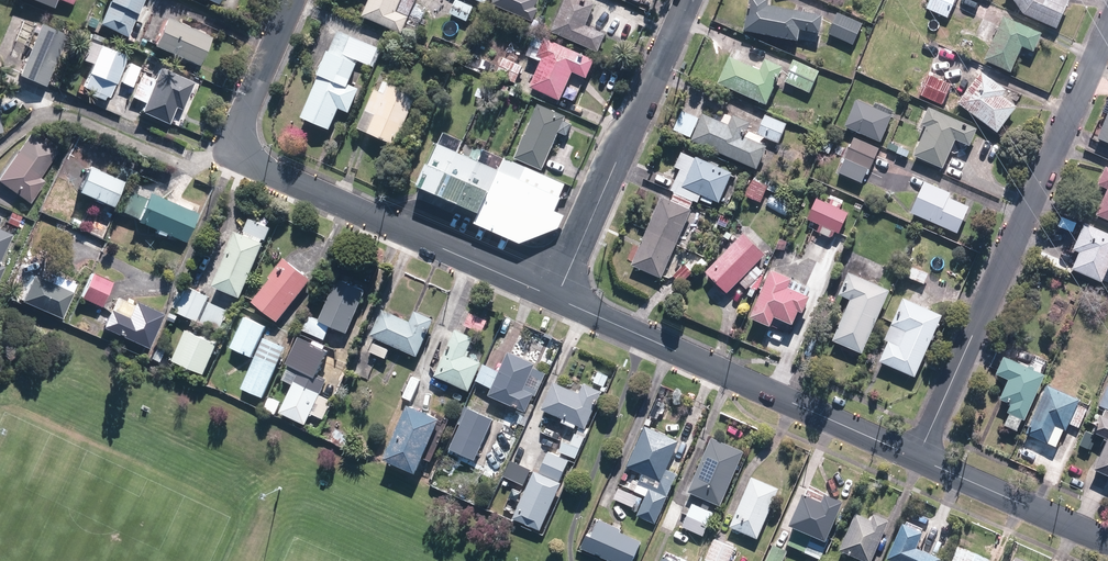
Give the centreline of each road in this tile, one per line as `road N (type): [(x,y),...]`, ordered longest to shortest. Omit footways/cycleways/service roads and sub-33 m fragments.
road 1 (tertiary): [(557,297),(245,155),(241,121),(294,0)]
road 2 (residential): [(1107,32),(920,458)]
road 3 (tertiary): [(920,458),(557,297)]
road 4 (tertiary): [(688,0),(557,297)]
road 5 (tertiary): [(1107,541),(920,458)]

